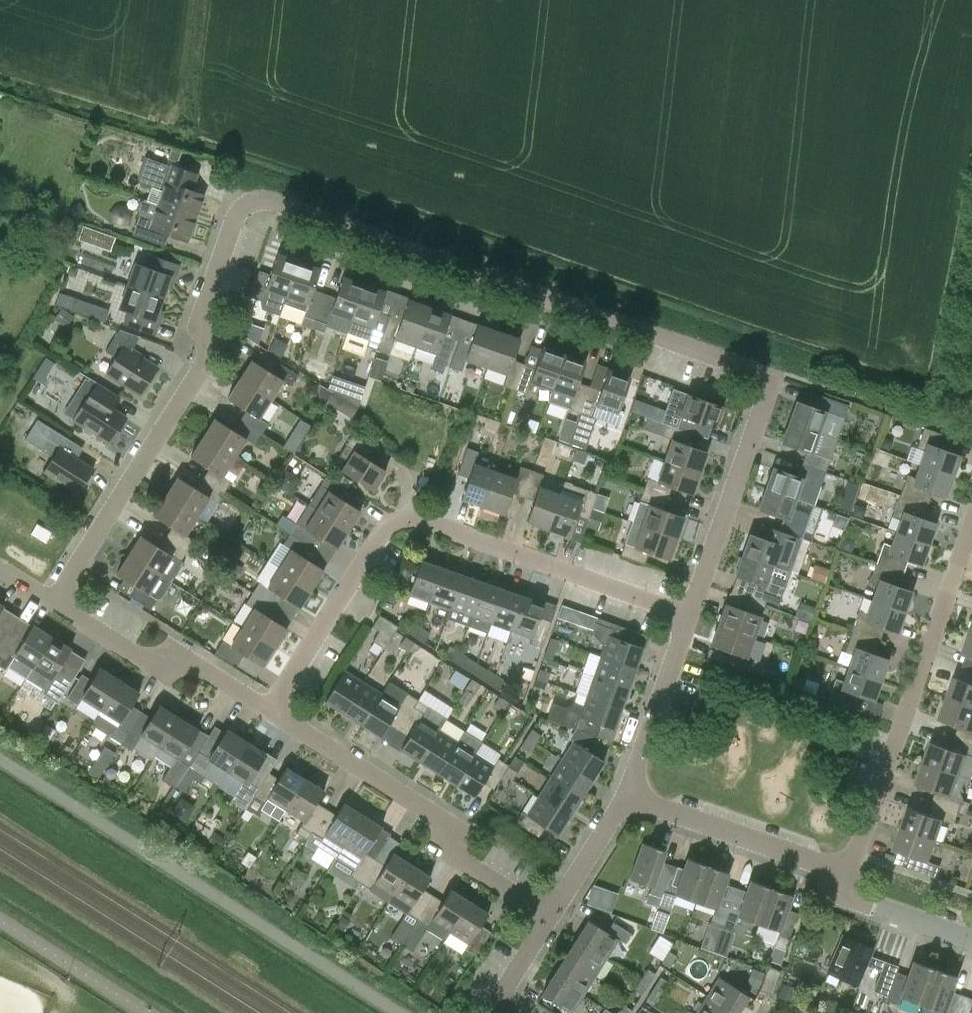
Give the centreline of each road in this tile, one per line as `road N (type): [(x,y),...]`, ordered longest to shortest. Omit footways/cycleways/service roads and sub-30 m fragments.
road 1 (residential): [(54,601),(209,356),(202,316),(238,213),(253,200),(275,200),(466,274),(526,284),(772,376)]
road 2 (residential): [(270,710),(382,529),(403,518),(690,615)]
road 3 (residential): [(844,885),(971,525)]
road 4 (residential): [(550,917),(459,858),(452,827),(270,710)]
road 5 (residential): [(690,615),(772,376)]
road 6 (residential): [(270,710),(184,659),(144,657),(54,601)]
road 7 (residential): [(844,885),(824,865),(626,797)]
road 8 (residential): [(626,797),(690,615)]
road 9 (residential): [(550,917),(626,797)]
road 10 (residential): [(971,940),(859,901),(844,885)]

